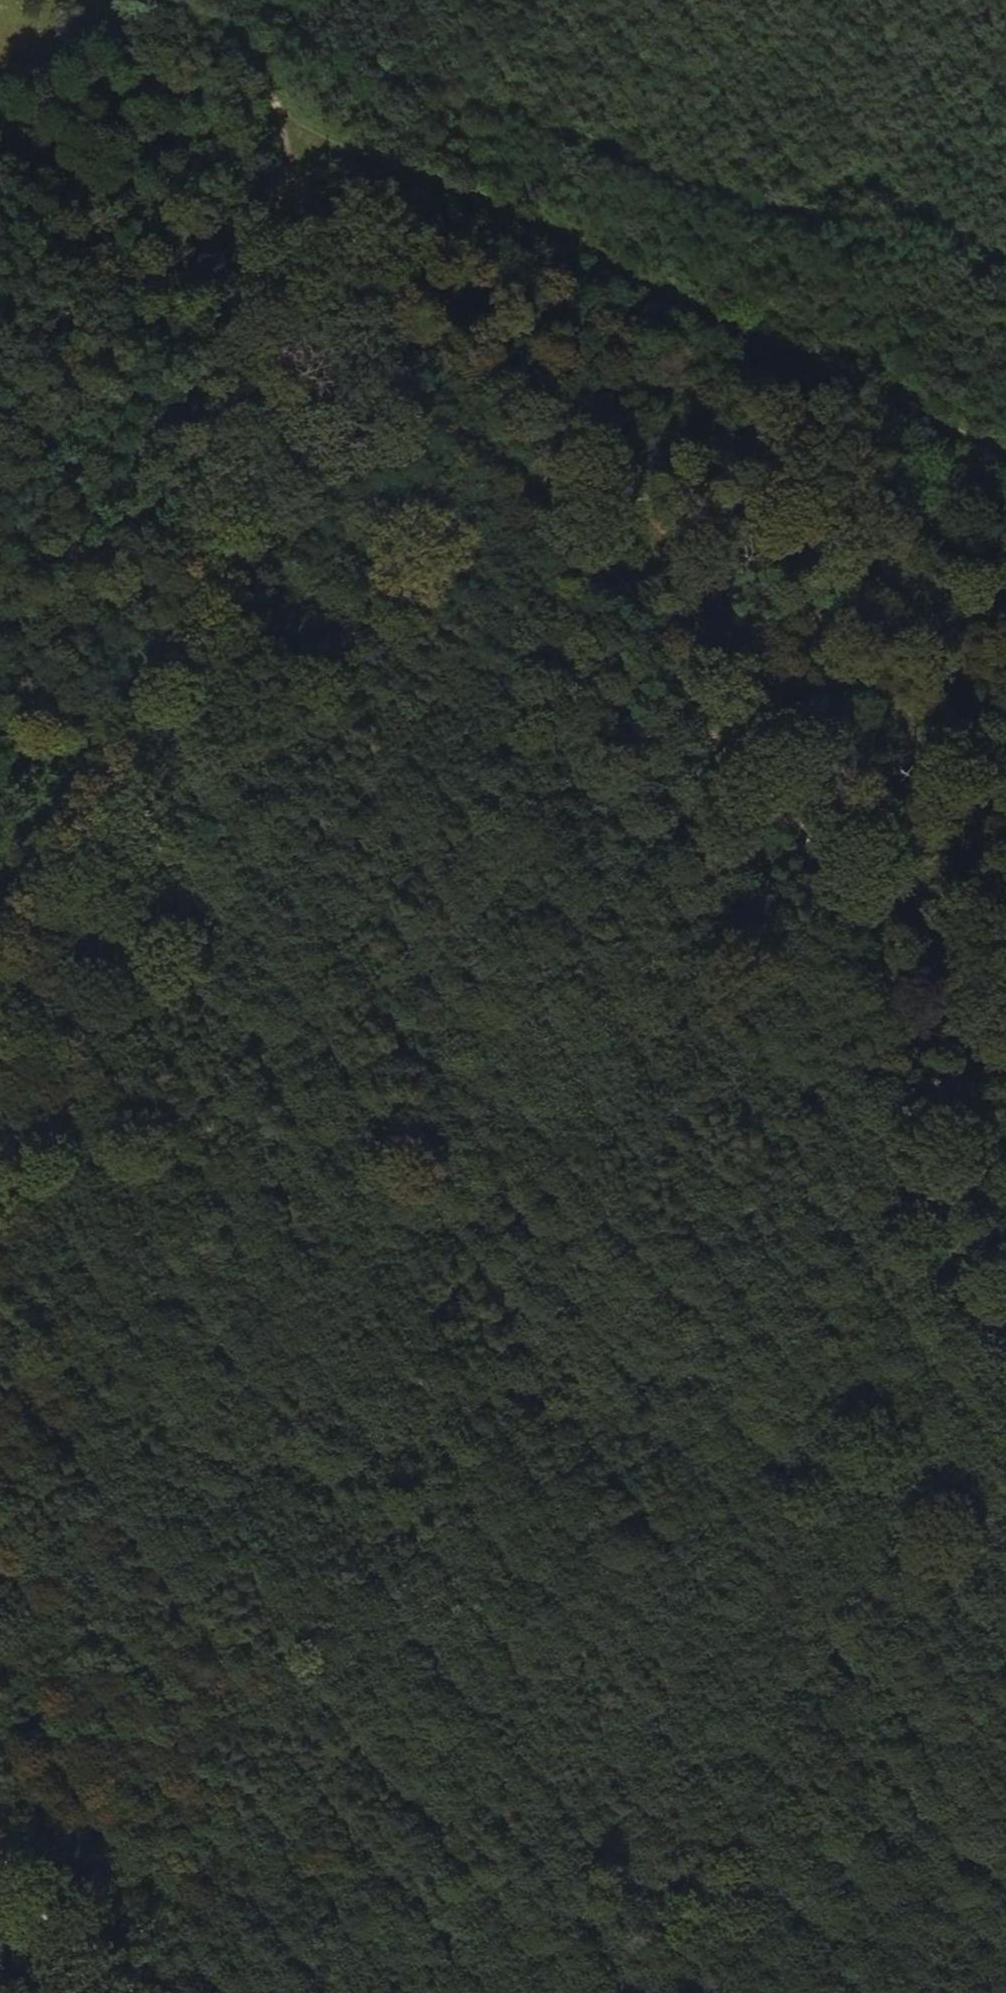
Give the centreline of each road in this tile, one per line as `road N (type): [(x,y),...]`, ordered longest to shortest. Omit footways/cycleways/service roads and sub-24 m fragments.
road 1 (track): [(0,1851),(113,1992)]

